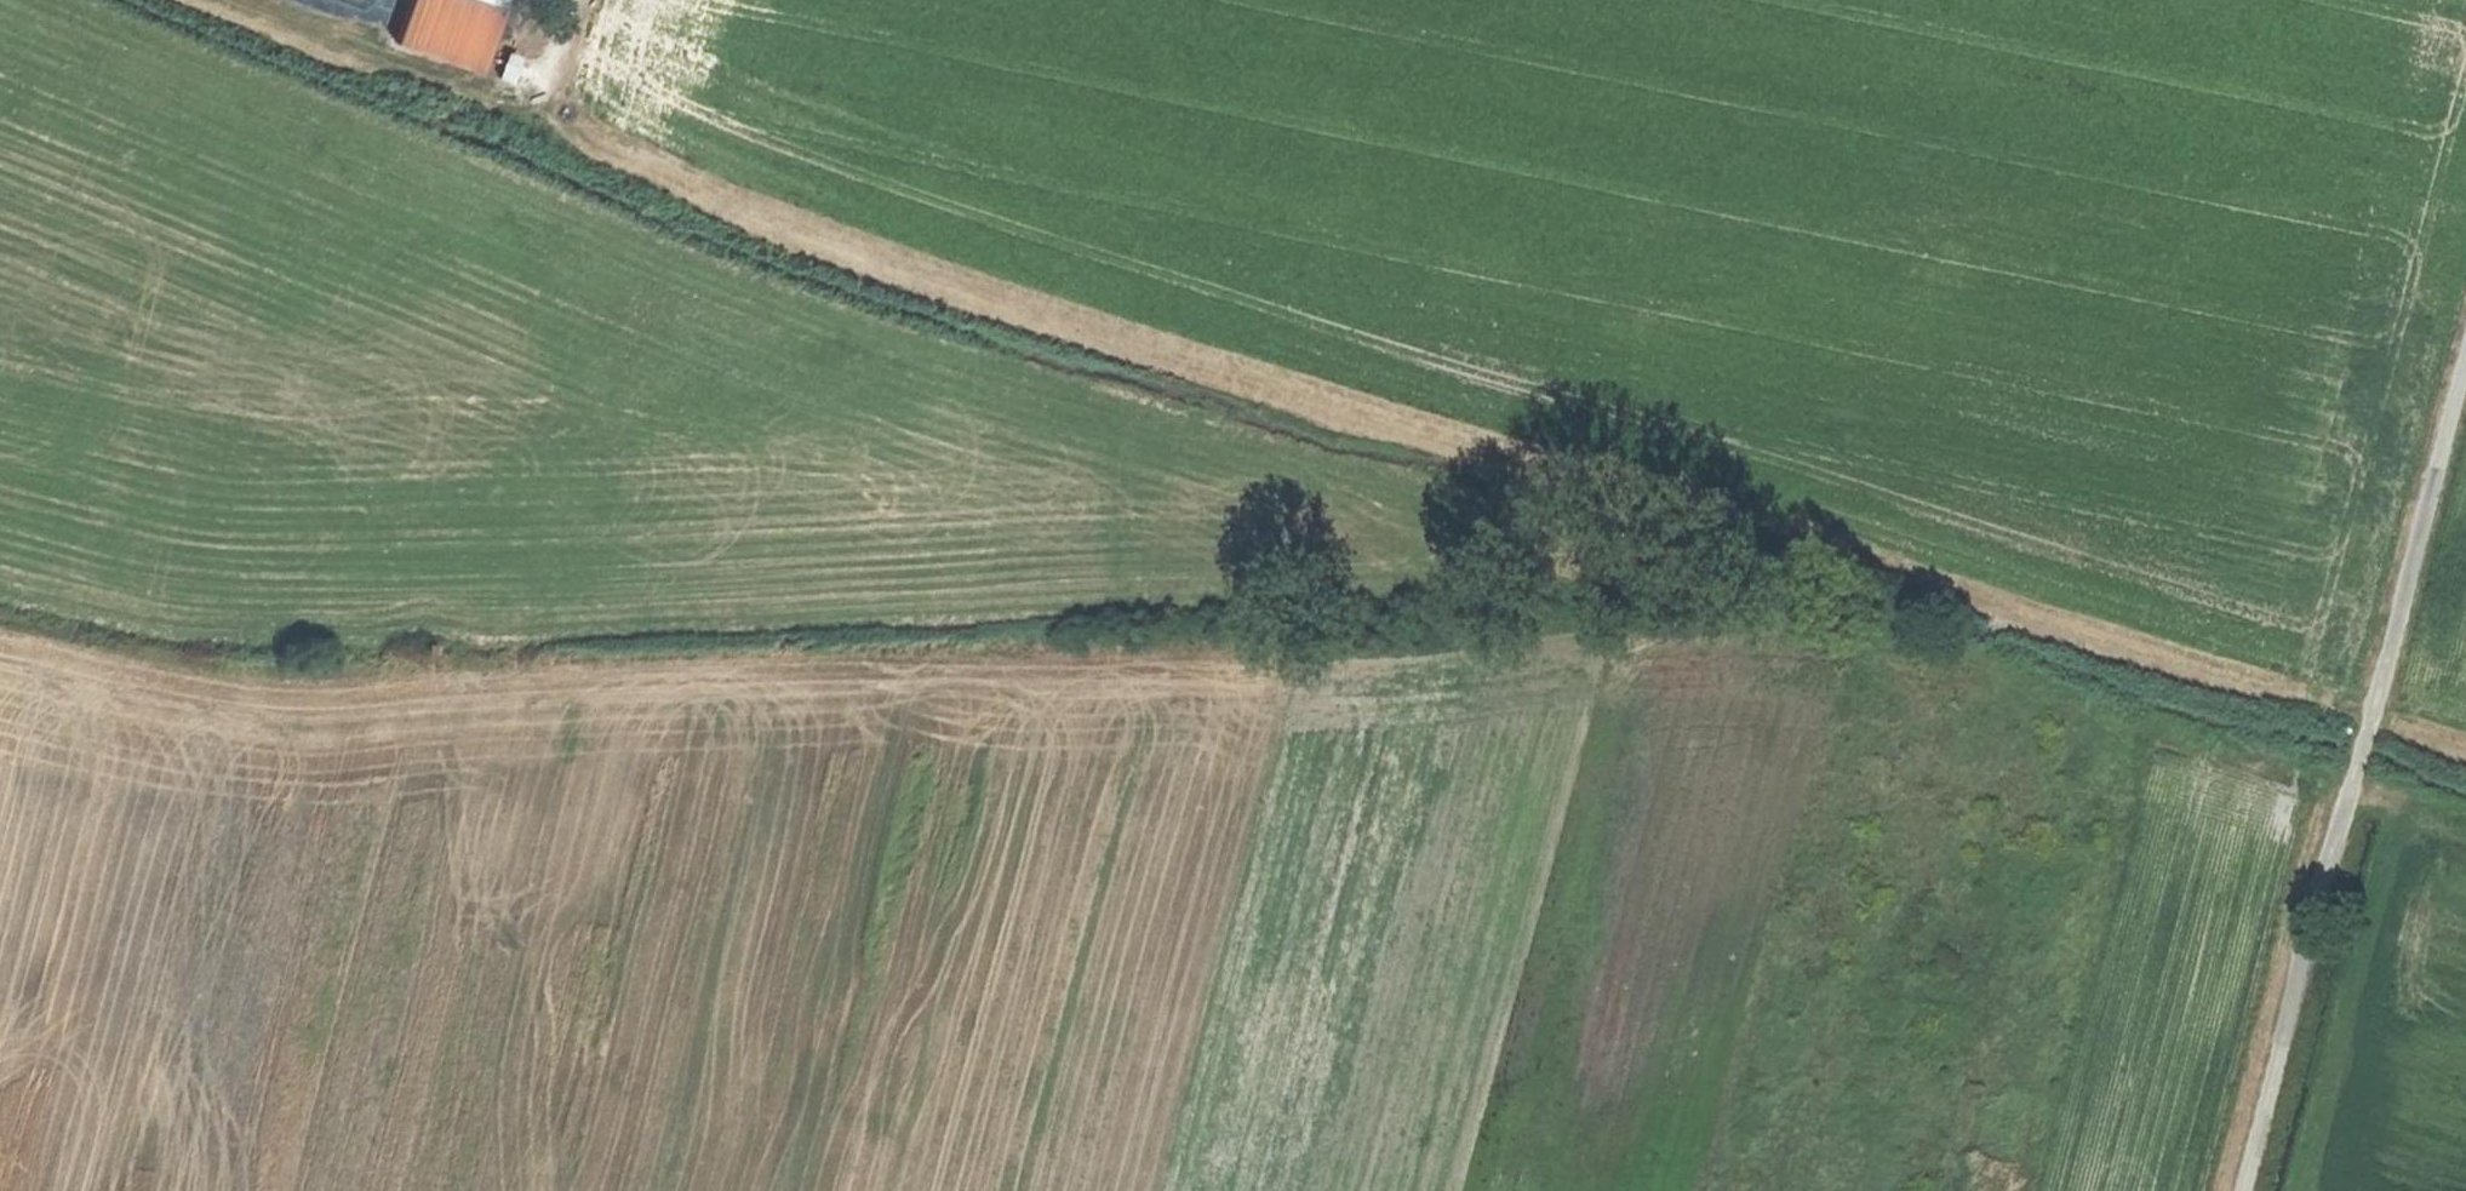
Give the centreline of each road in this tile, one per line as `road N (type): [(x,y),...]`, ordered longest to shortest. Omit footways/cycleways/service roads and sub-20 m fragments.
road 1 (track): [(2243,1190),(2361,753)]
road 2 (track): [(2374,711),(2465,355)]

